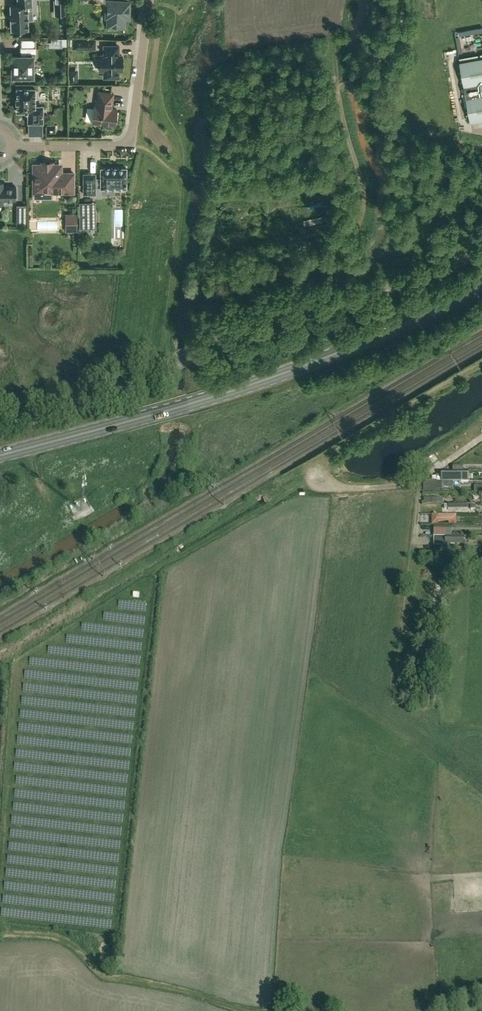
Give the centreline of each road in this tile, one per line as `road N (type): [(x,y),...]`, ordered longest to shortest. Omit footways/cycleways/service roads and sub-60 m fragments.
road 1 (unclassified): [(0,427),(115,391),(265,321),(481,253)]
road 2 (primary): [(0,455),(257,382),(481,284)]
road 3 (residential): [(150,0),(130,146),(10,144)]
road 4 (track): [(243,1010),(120,980),(55,936),(0,936)]
road 5 (track): [(481,437),(408,484),(345,489),(317,480)]

